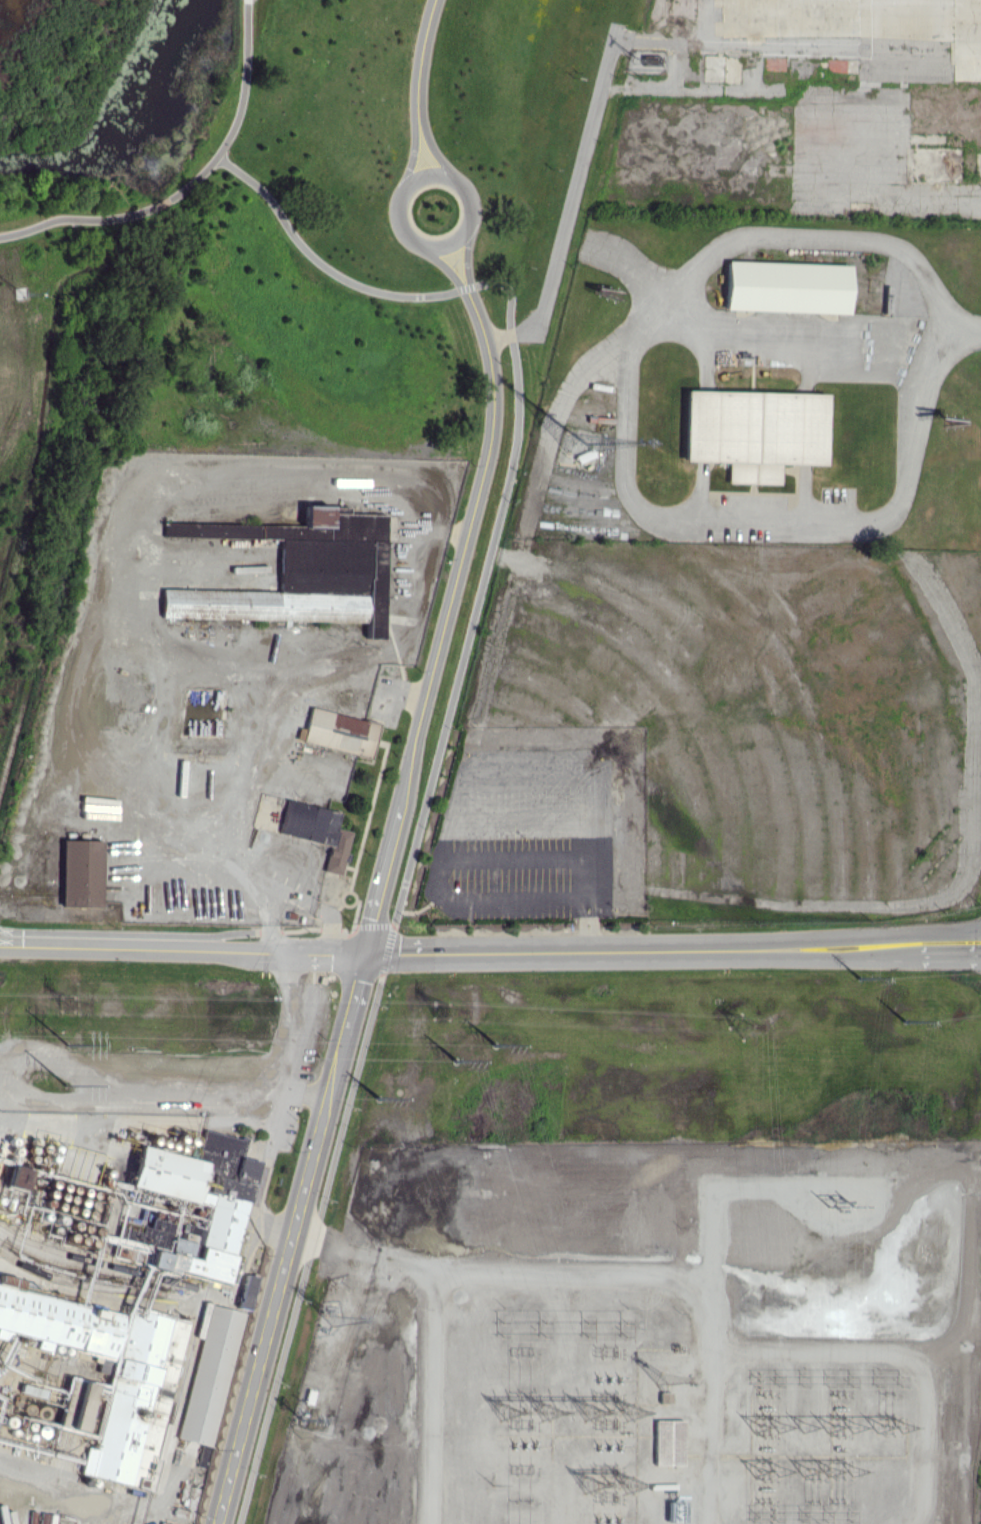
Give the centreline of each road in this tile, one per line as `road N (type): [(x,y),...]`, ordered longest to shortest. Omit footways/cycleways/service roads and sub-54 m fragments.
road 1 (secondary): [(467,291),(489,354),(491,432),(373,924)]
road 2 (secondary): [(365,955),(222,1523)]
road 3 (secondary): [(365,955),(913,951)]
road 4 (residential): [(0,944),(365,955)]
road 5 (secondary): [(421,174),(403,187),(397,220),(410,239),(443,246),(463,233),(469,199),(456,179),(421,174)]

